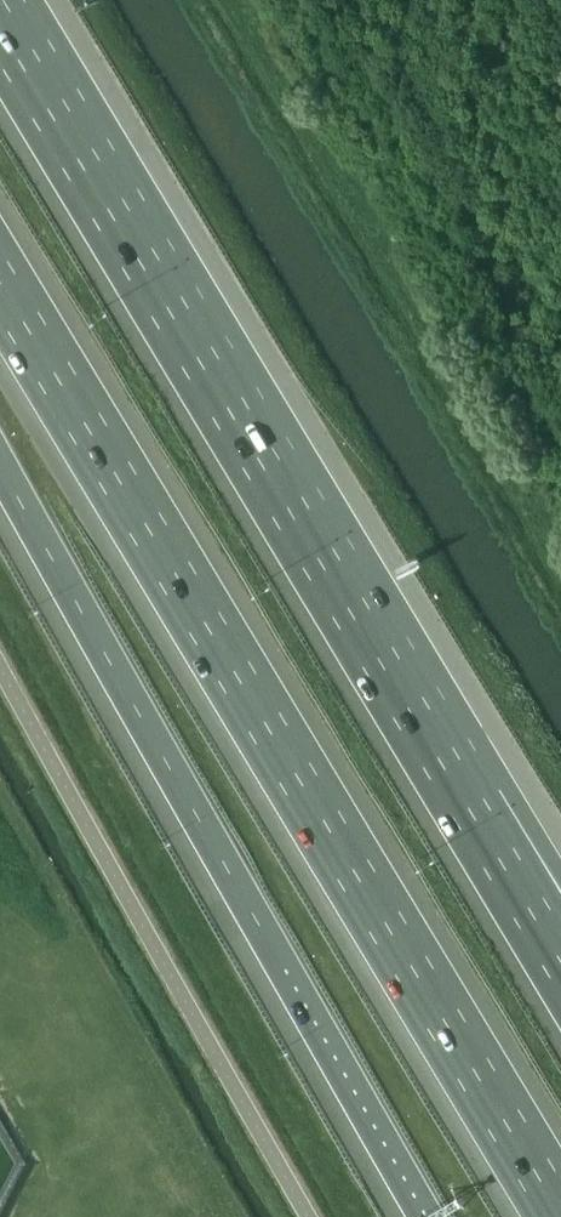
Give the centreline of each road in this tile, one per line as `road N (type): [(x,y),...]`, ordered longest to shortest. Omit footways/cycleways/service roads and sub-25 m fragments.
road 1 (motorway): [(0,288),(560,1216)]
road 2 (motorway): [(469,790),(0,8)]
road 3 (motorway): [(0,466),(426,1216)]
road 4 (motorway): [(560,943),(469,790)]
road 5 (motorway): [(560,877),(469,790)]

